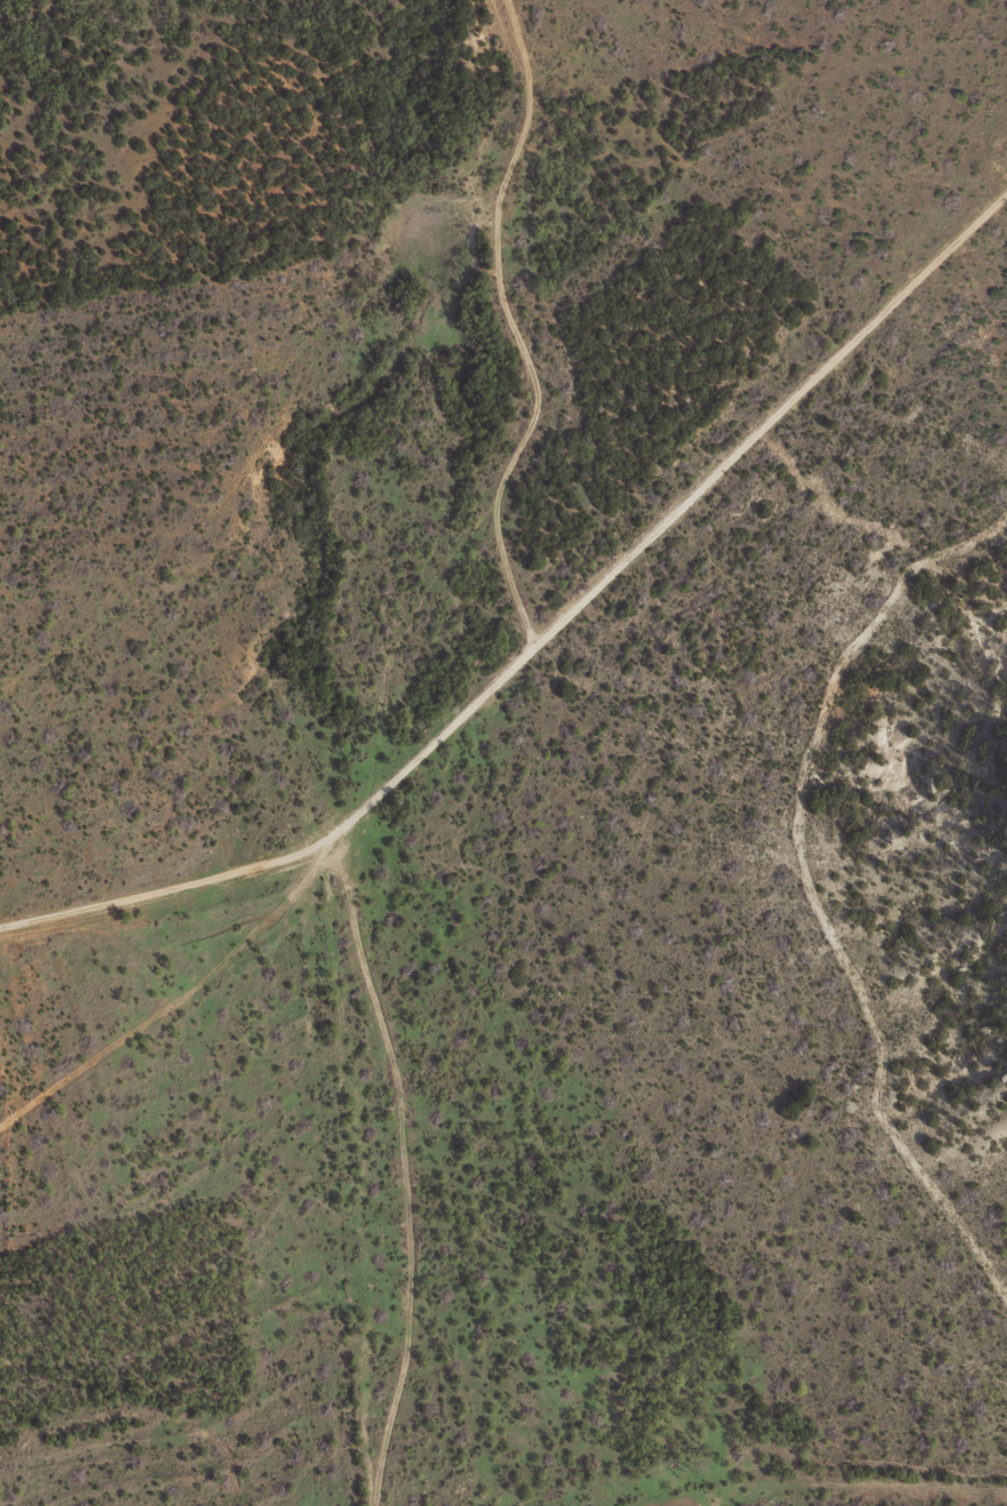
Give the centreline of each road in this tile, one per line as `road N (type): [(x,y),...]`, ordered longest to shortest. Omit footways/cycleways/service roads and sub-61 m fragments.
road 1 (residential): [(0,931),(254,850),(365,784),(873,335),(1006,231)]

